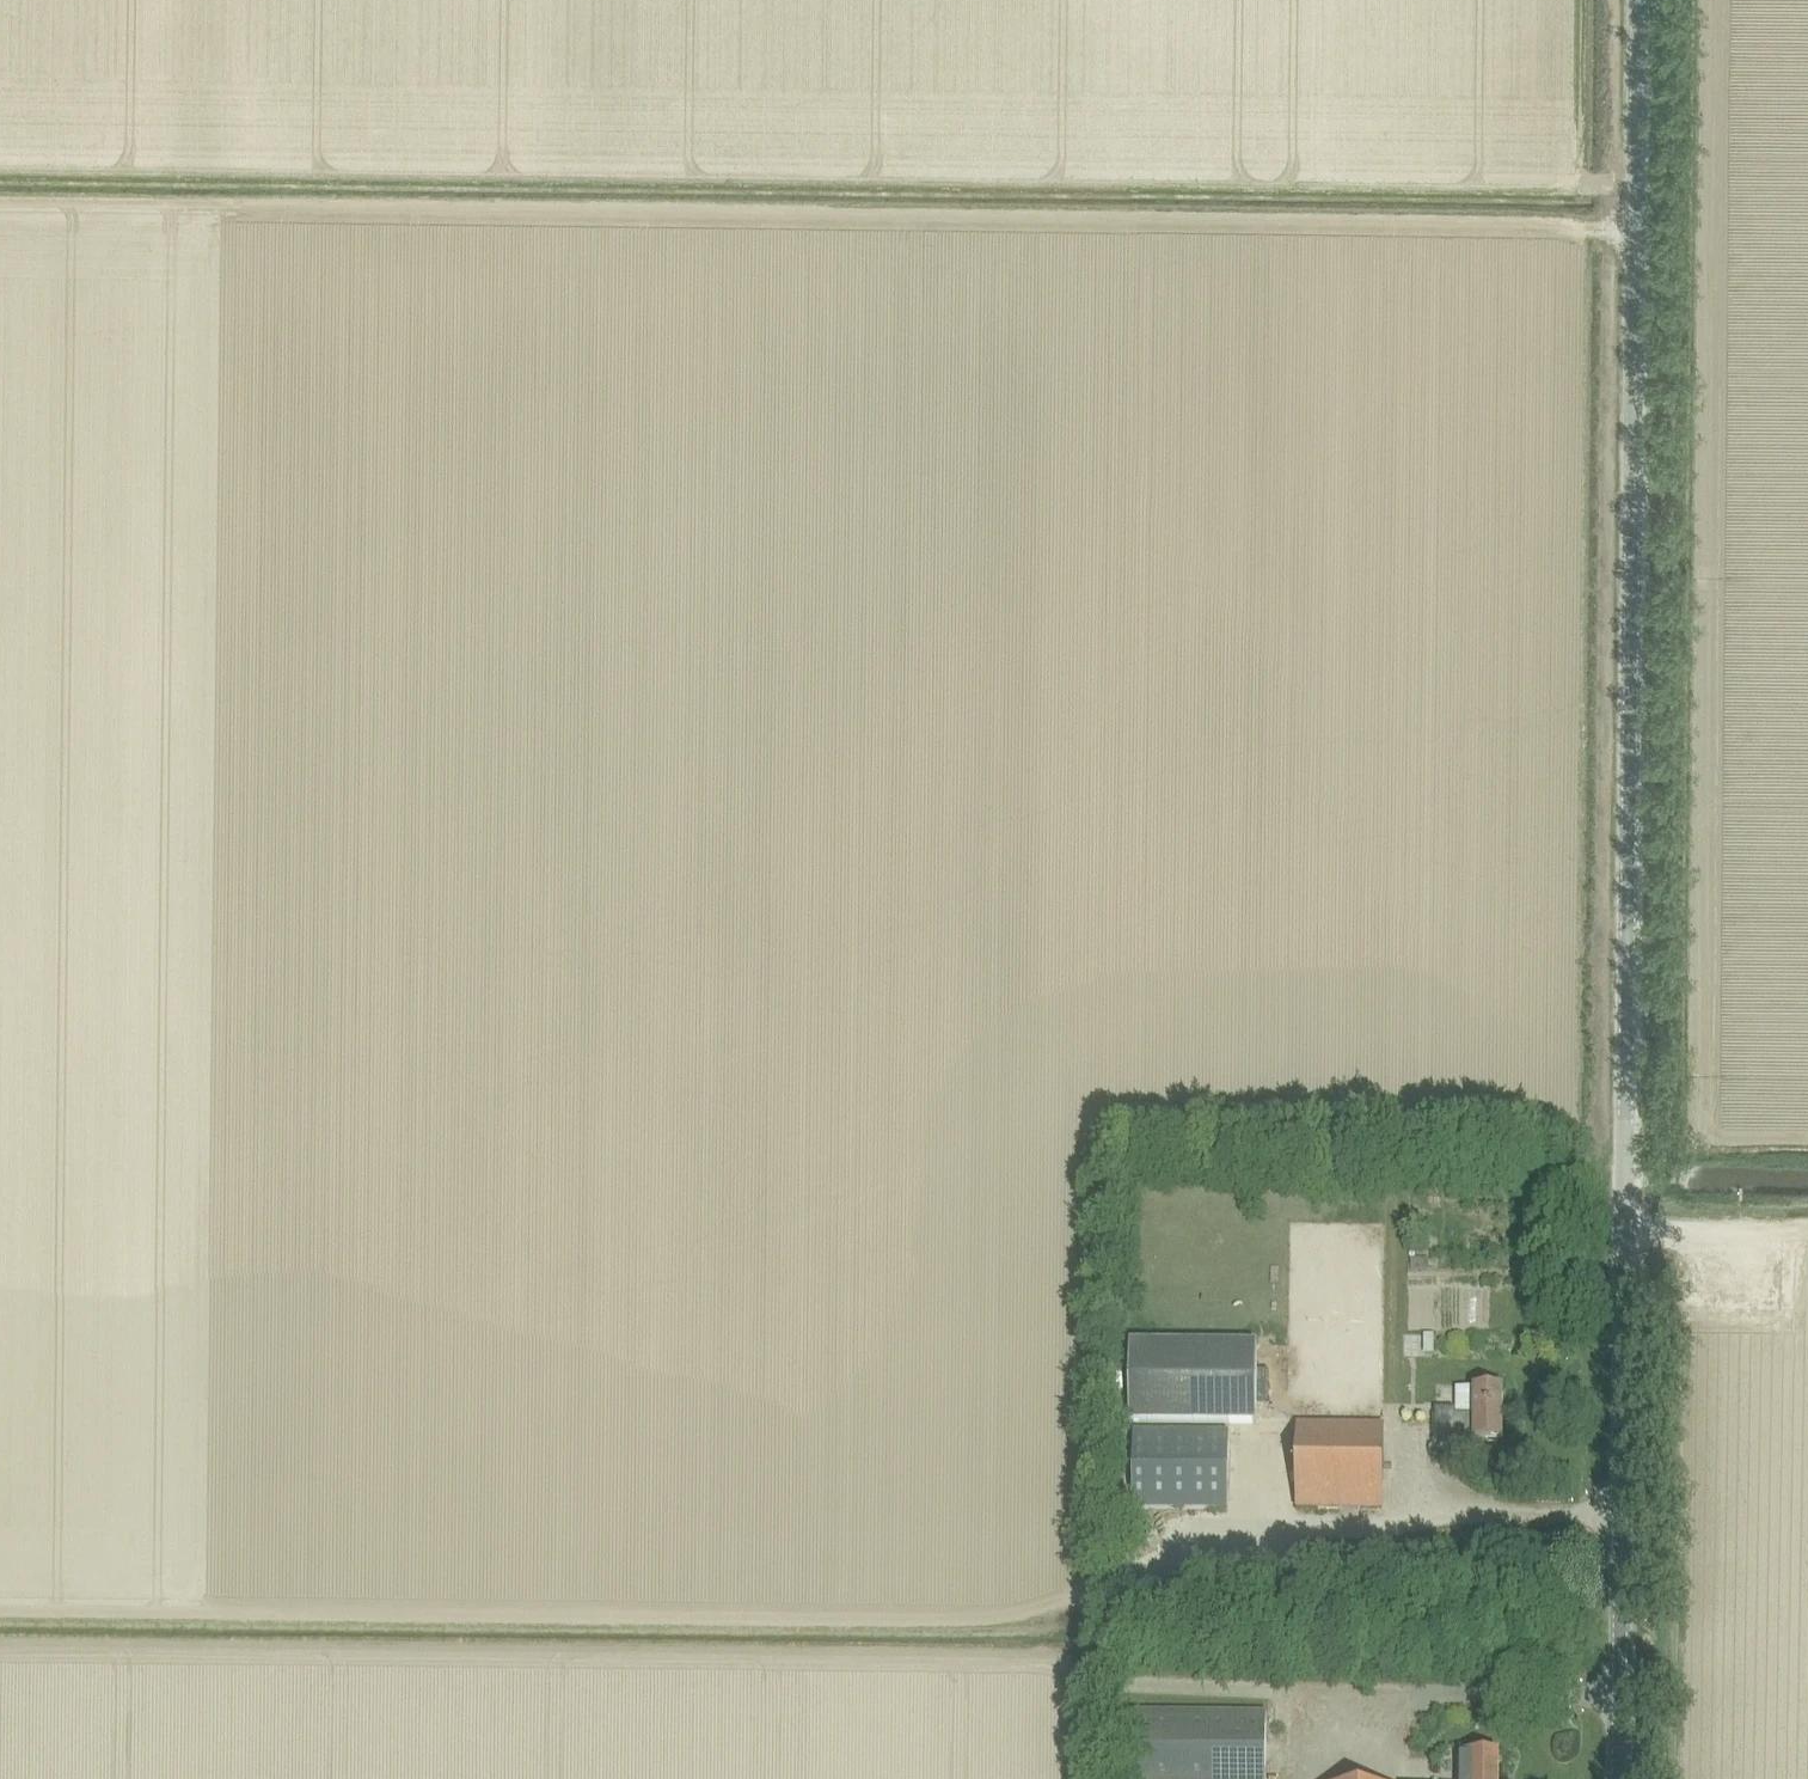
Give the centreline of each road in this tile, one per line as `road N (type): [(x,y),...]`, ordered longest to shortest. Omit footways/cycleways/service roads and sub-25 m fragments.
road 1 (unclassified): [(1618,1778),(1638,0)]

